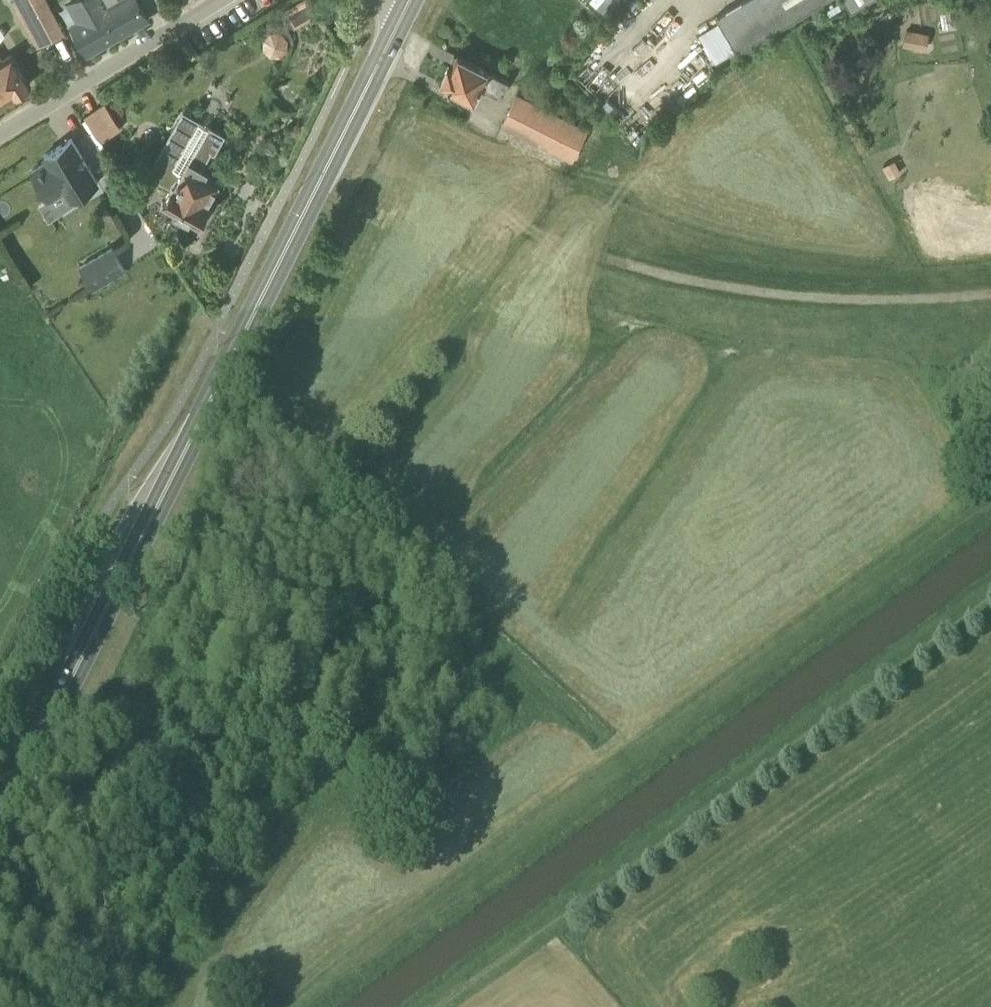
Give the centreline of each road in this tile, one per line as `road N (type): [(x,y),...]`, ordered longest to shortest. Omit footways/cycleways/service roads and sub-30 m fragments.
road 1 (primary): [(0,824),(412,0)]
road 2 (unclassified): [(0,137),(232,0)]

